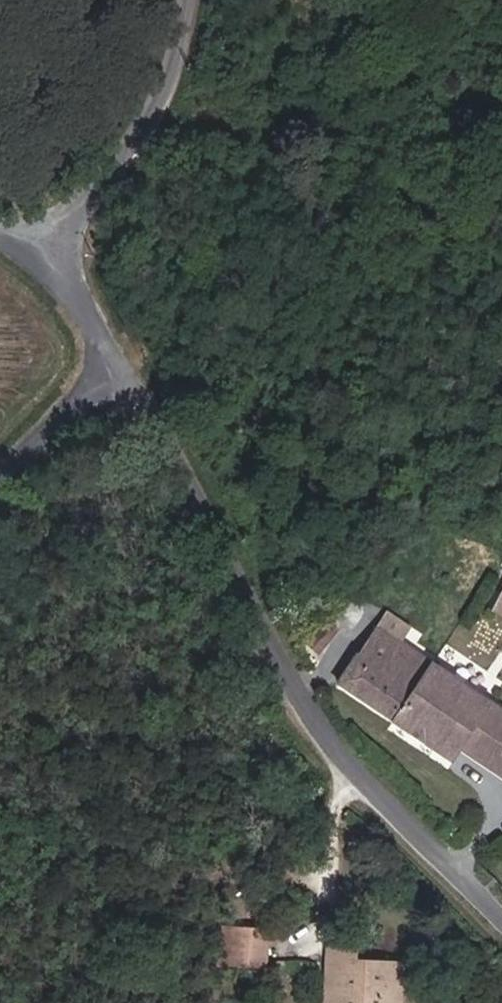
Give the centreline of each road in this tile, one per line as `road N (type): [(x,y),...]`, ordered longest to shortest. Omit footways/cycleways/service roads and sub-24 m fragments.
road 1 (unclassified): [(117,370),(320,731),(501,919)]
road 2 (unclassified): [(194,0),(183,69),(147,134),(51,263)]
road 3 (unclassified): [(0,481),(117,370)]
road 4 (unclassified): [(117,370),(51,263)]

